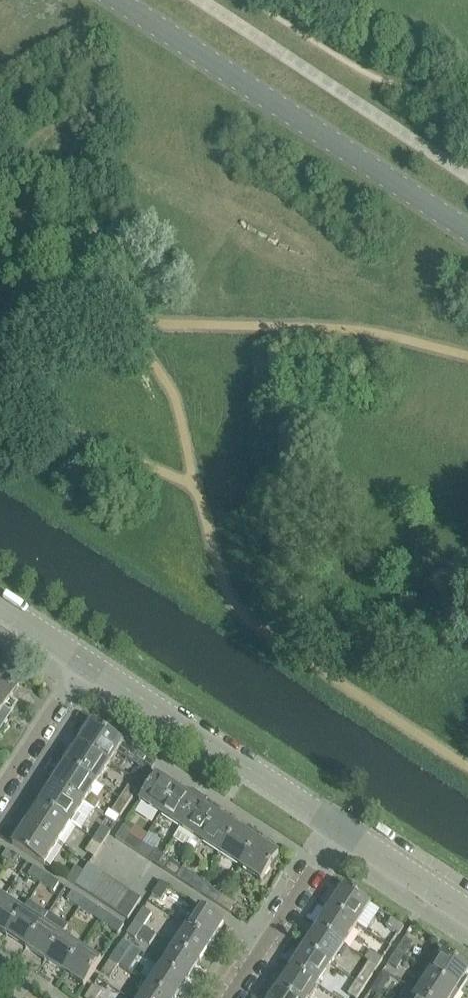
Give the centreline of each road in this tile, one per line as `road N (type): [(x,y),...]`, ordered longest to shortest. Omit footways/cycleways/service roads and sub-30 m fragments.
road 1 (secondary): [(467,231),(116,0)]
road 2 (tertiary): [(341,826),(82,661)]
road 3 (residential): [(231,997),(341,826)]
road 4 (tertiary): [(467,912),(341,826)]
road 5 (residential): [(0,788),(82,661)]

